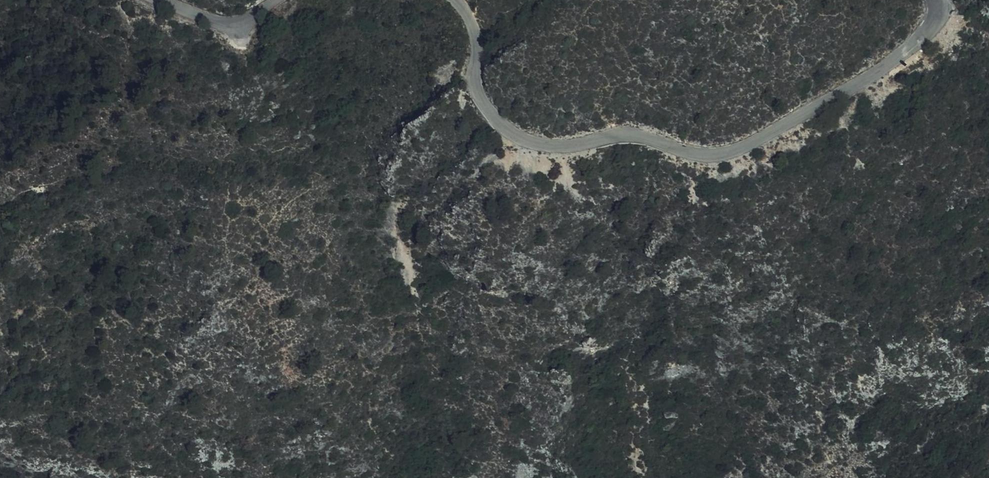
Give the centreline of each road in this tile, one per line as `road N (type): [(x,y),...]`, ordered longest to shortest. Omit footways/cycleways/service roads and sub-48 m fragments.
road 1 (tertiary): [(452,0),(475,35),(477,90),(515,134),(554,146),(636,135),(712,155),(761,139),(881,71),(934,24),(938,0)]
road 2 (tertiary): [(165,0),(222,24),(255,18),(276,0)]

